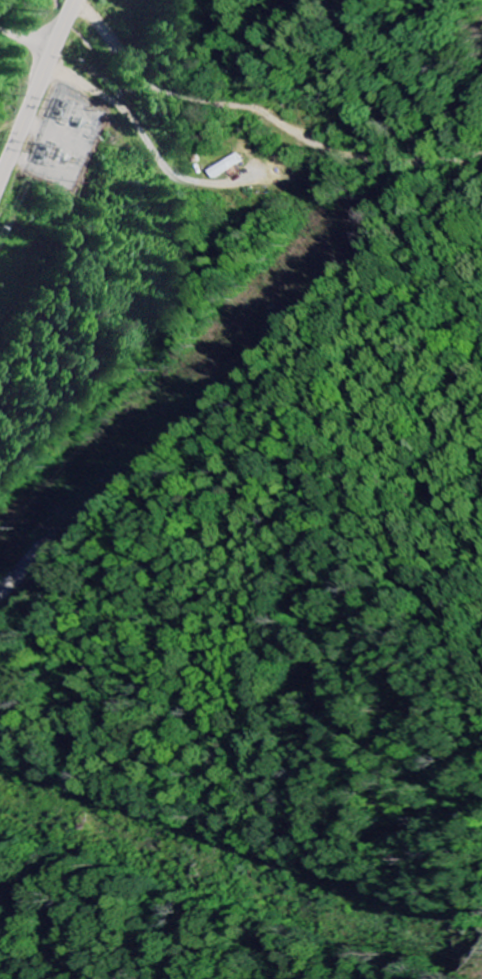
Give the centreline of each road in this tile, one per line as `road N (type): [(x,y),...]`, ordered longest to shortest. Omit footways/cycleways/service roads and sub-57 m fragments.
road 1 (secondary): [(0,182),(77,0)]

